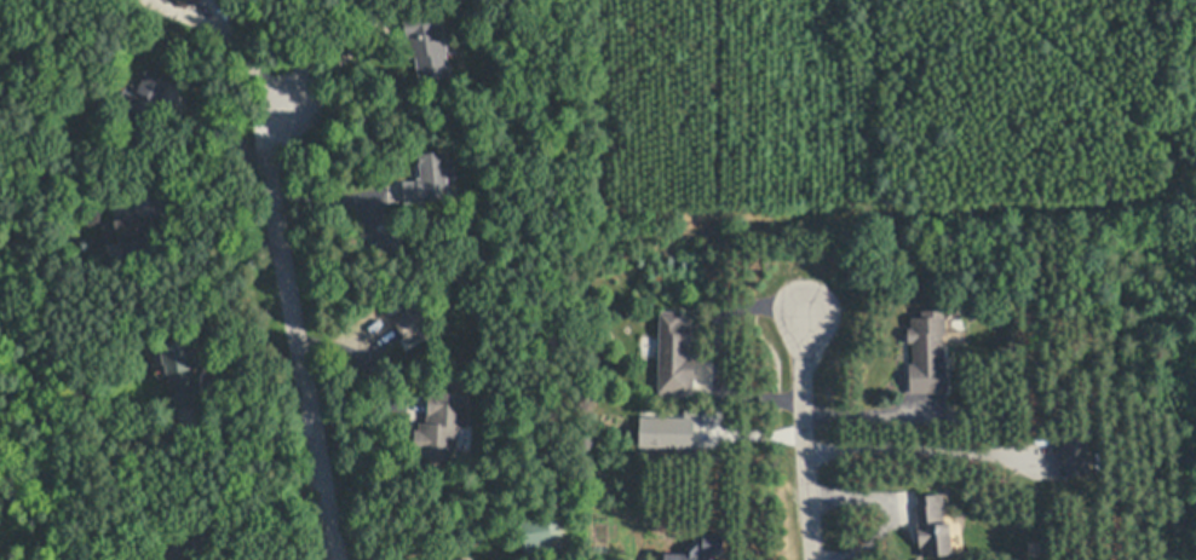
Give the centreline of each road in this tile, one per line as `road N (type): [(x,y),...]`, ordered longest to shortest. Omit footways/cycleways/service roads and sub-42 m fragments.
road 1 (residential): [(340,559),(270,164),(283,109)]
road 2 (residential): [(815,559),(806,314)]

